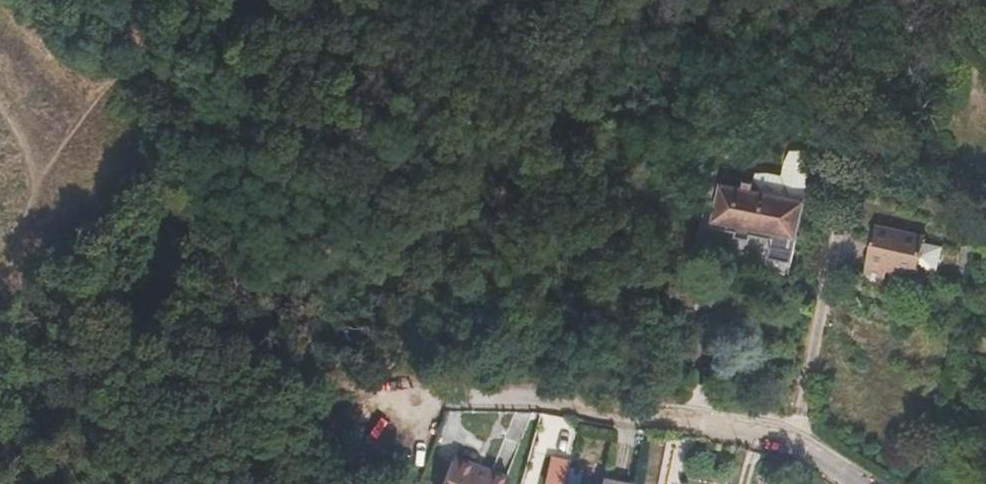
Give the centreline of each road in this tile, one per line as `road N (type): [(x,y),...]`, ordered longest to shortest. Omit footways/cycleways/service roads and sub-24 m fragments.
road 1 (residential): [(401,409),(705,418),(757,428)]
road 2 (residential): [(757,428),(797,437),(867,483)]

